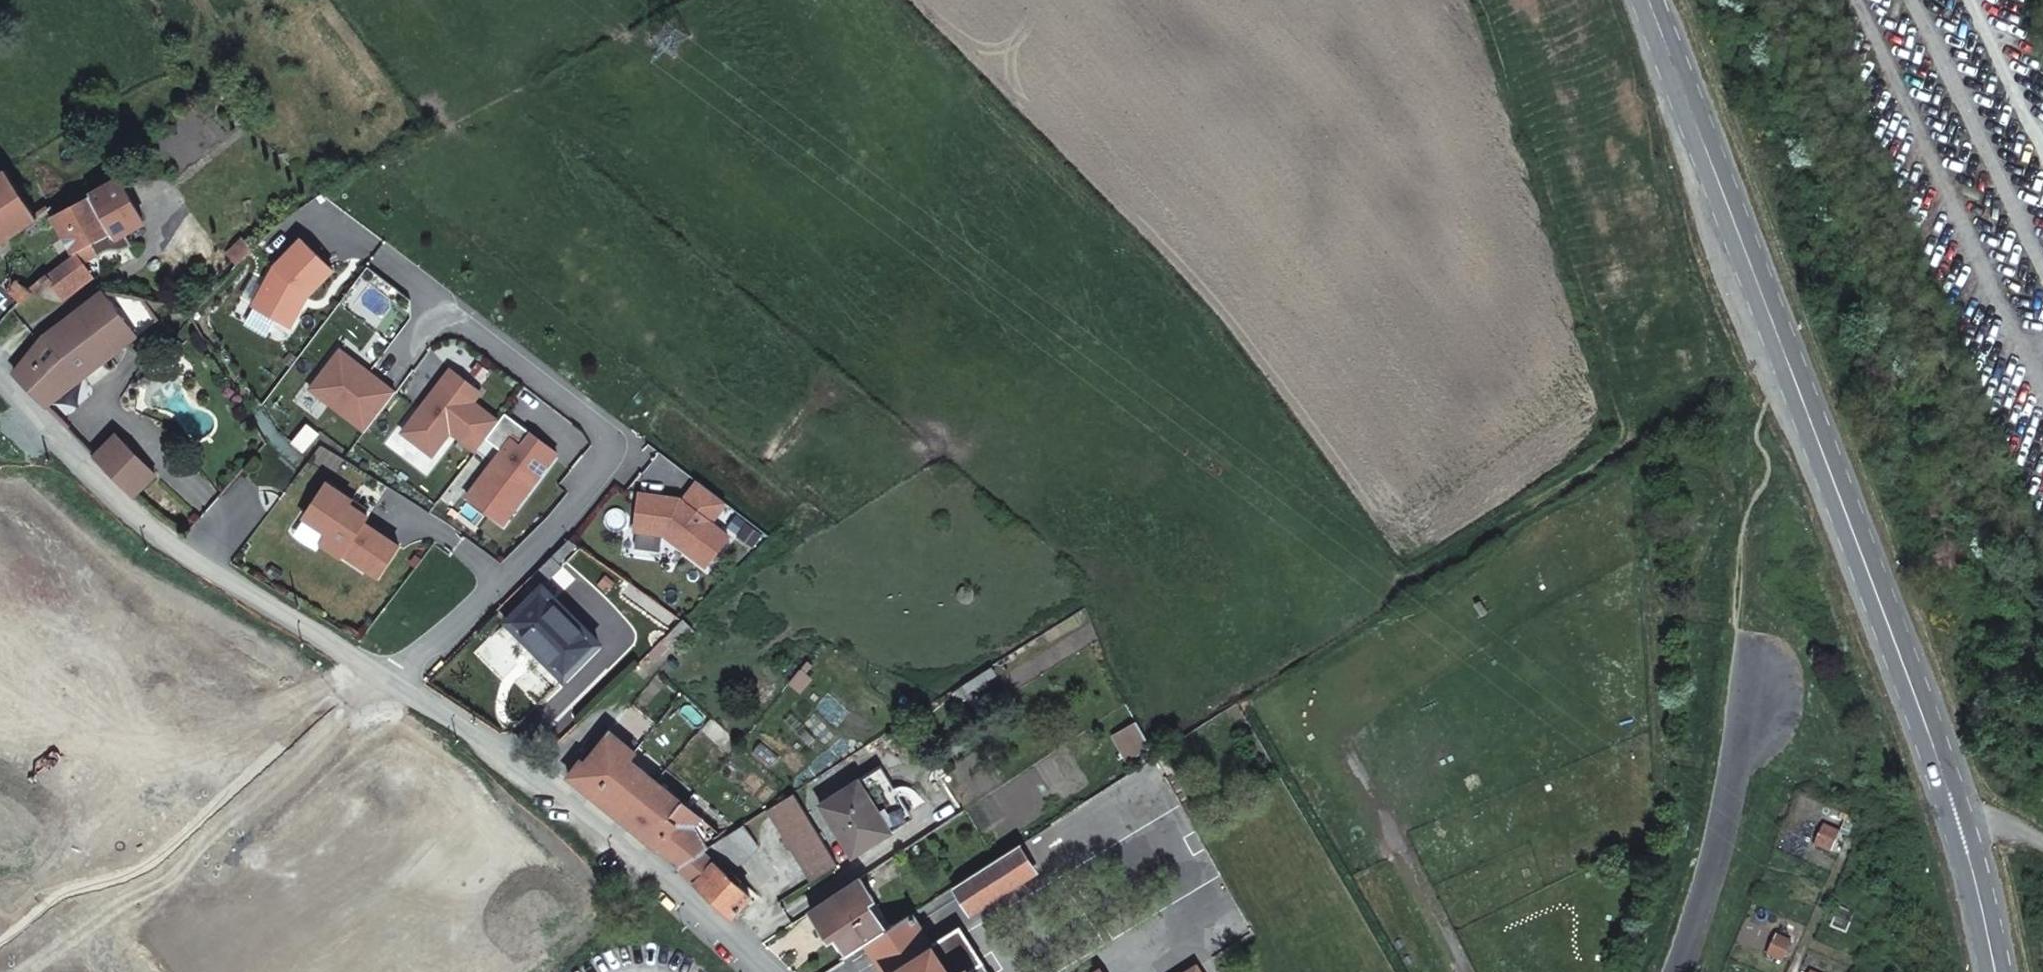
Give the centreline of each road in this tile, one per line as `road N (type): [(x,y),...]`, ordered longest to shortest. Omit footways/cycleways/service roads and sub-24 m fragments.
road 1 (secondary): [(1645,0),(1783,384),(1954,809),(1996,971)]
road 2 (residential): [(0,382),(171,550),(519,762),(769,971)]
road 3 (residential): [(1678,971),(1745,706)]

